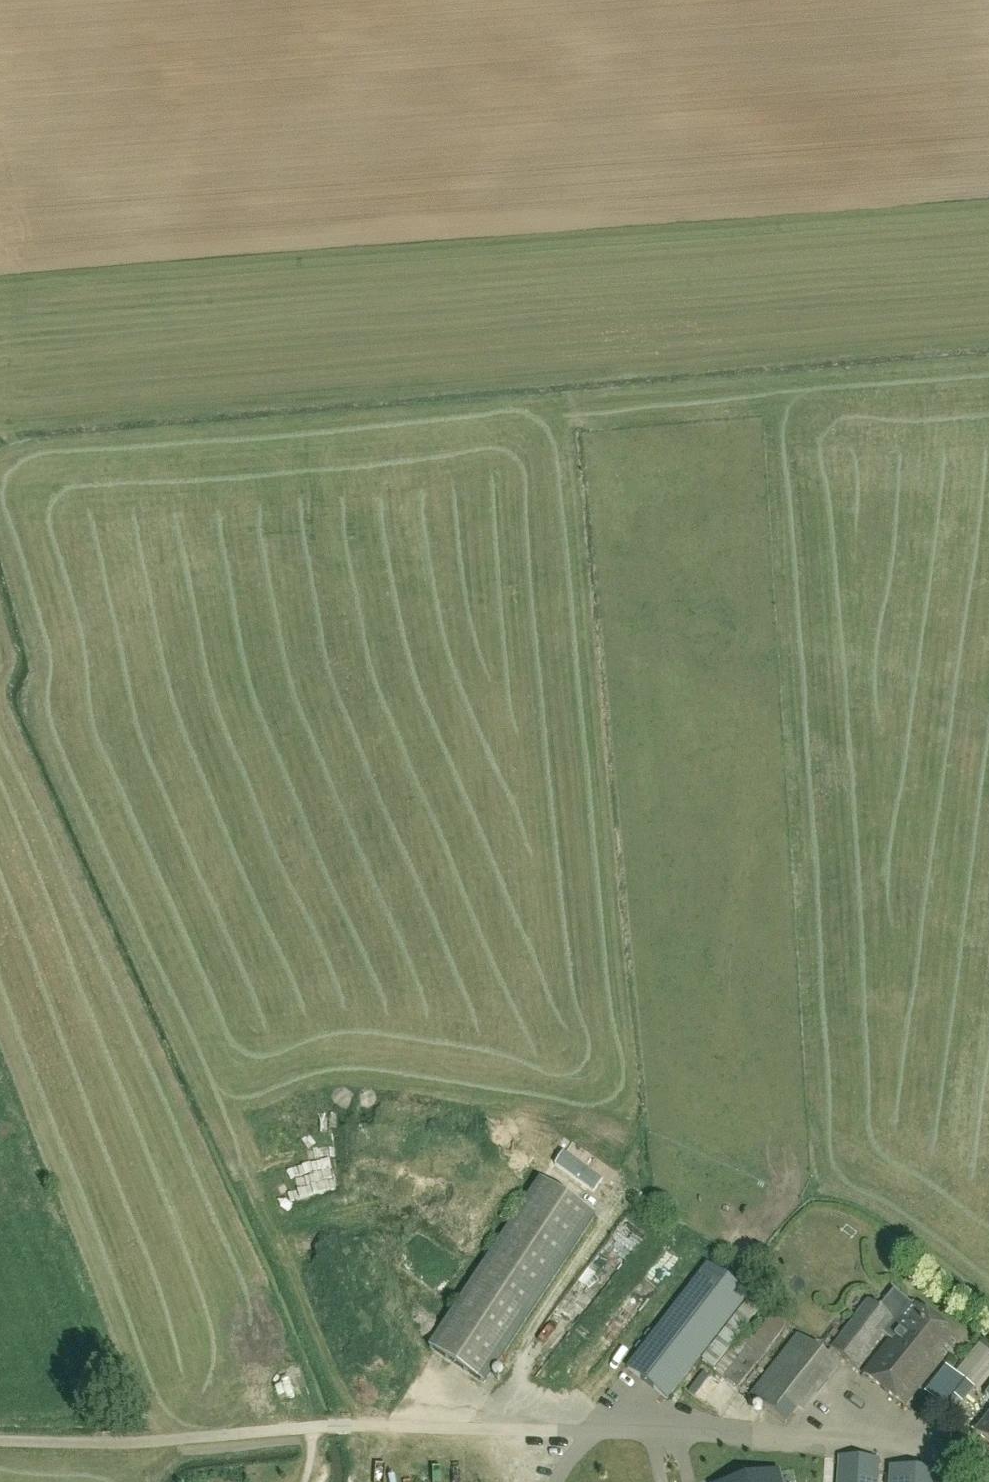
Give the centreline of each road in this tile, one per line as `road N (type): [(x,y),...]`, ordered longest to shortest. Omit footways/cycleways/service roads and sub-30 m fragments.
road 1 (track): [(591,1431),(355,1424),(126,1442),(0,1440)]

